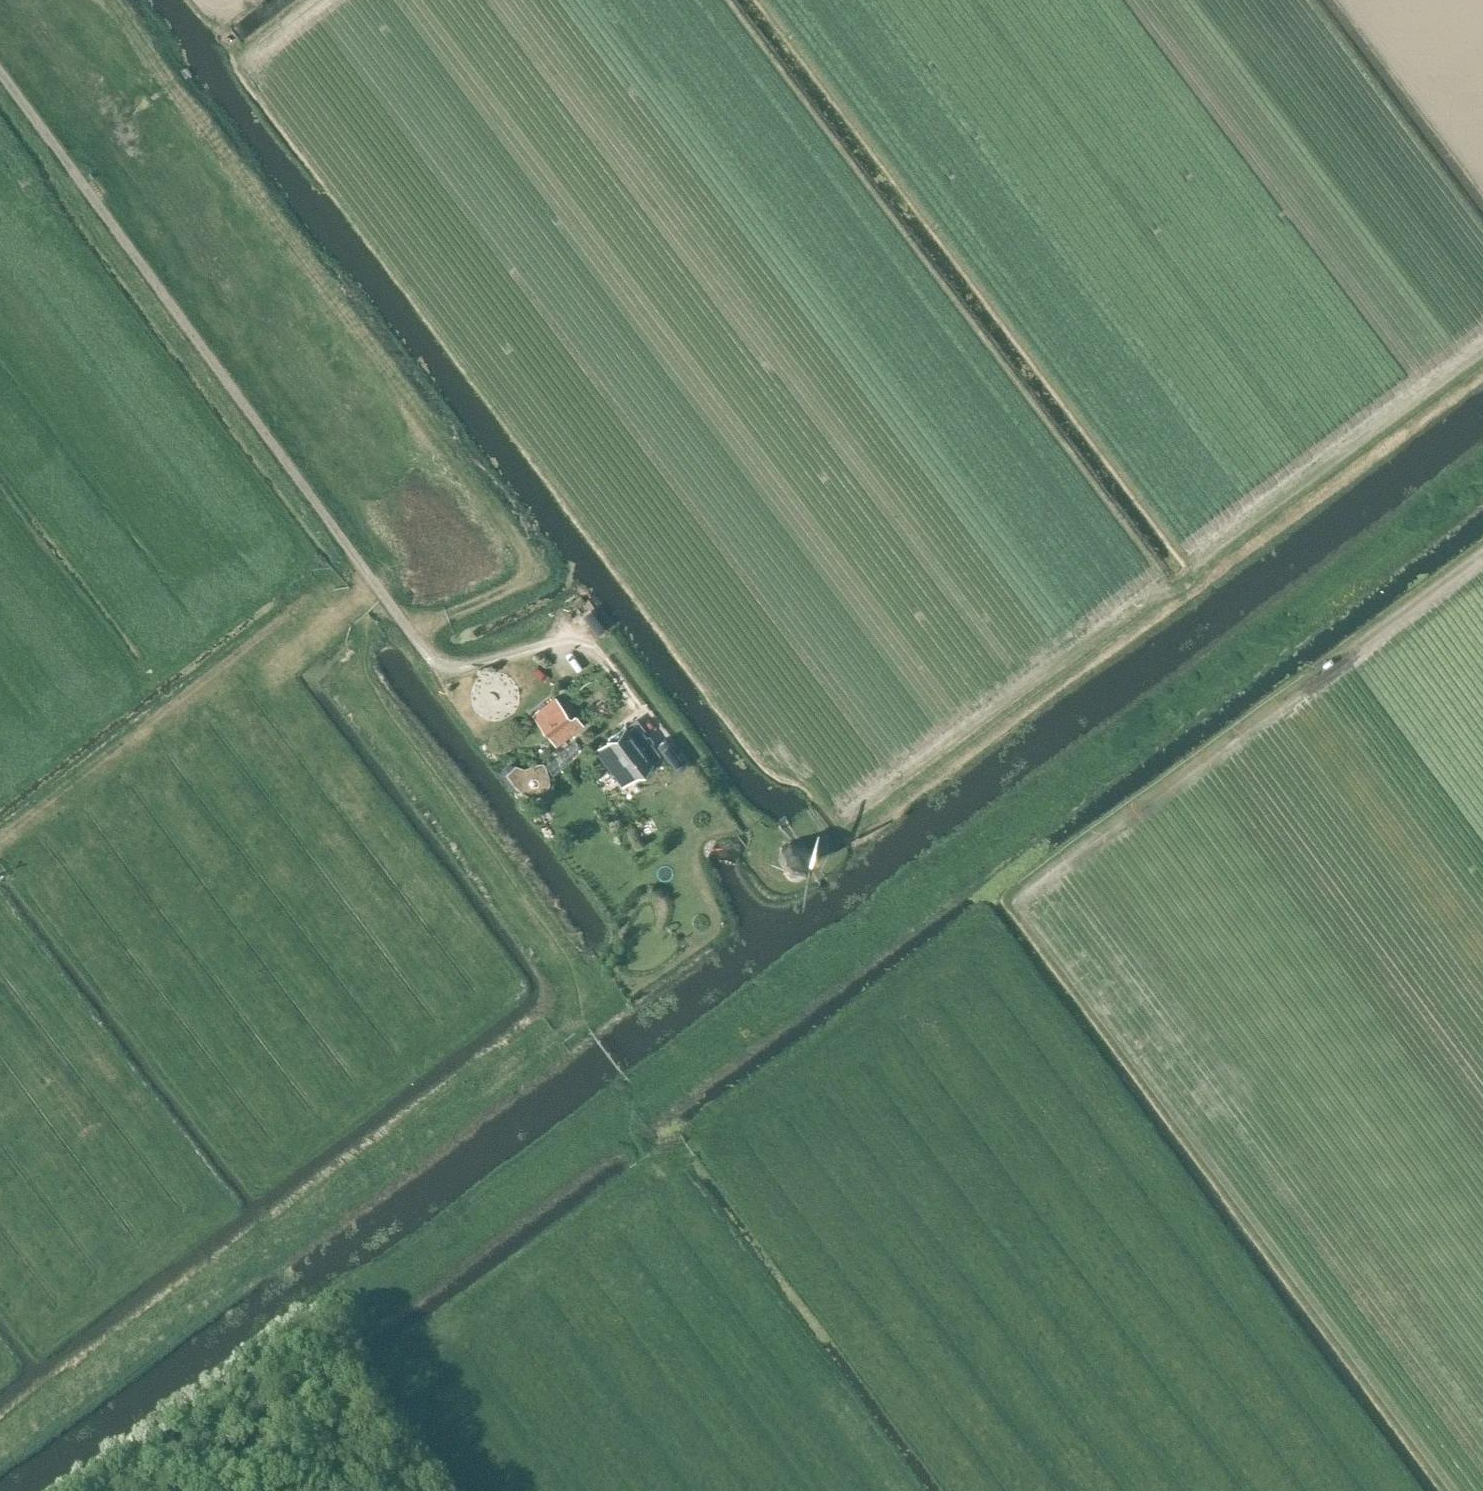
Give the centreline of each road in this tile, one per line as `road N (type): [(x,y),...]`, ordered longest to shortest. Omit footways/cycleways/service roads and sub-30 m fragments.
road 1 (track): [(1377,637),(1482,557)]

